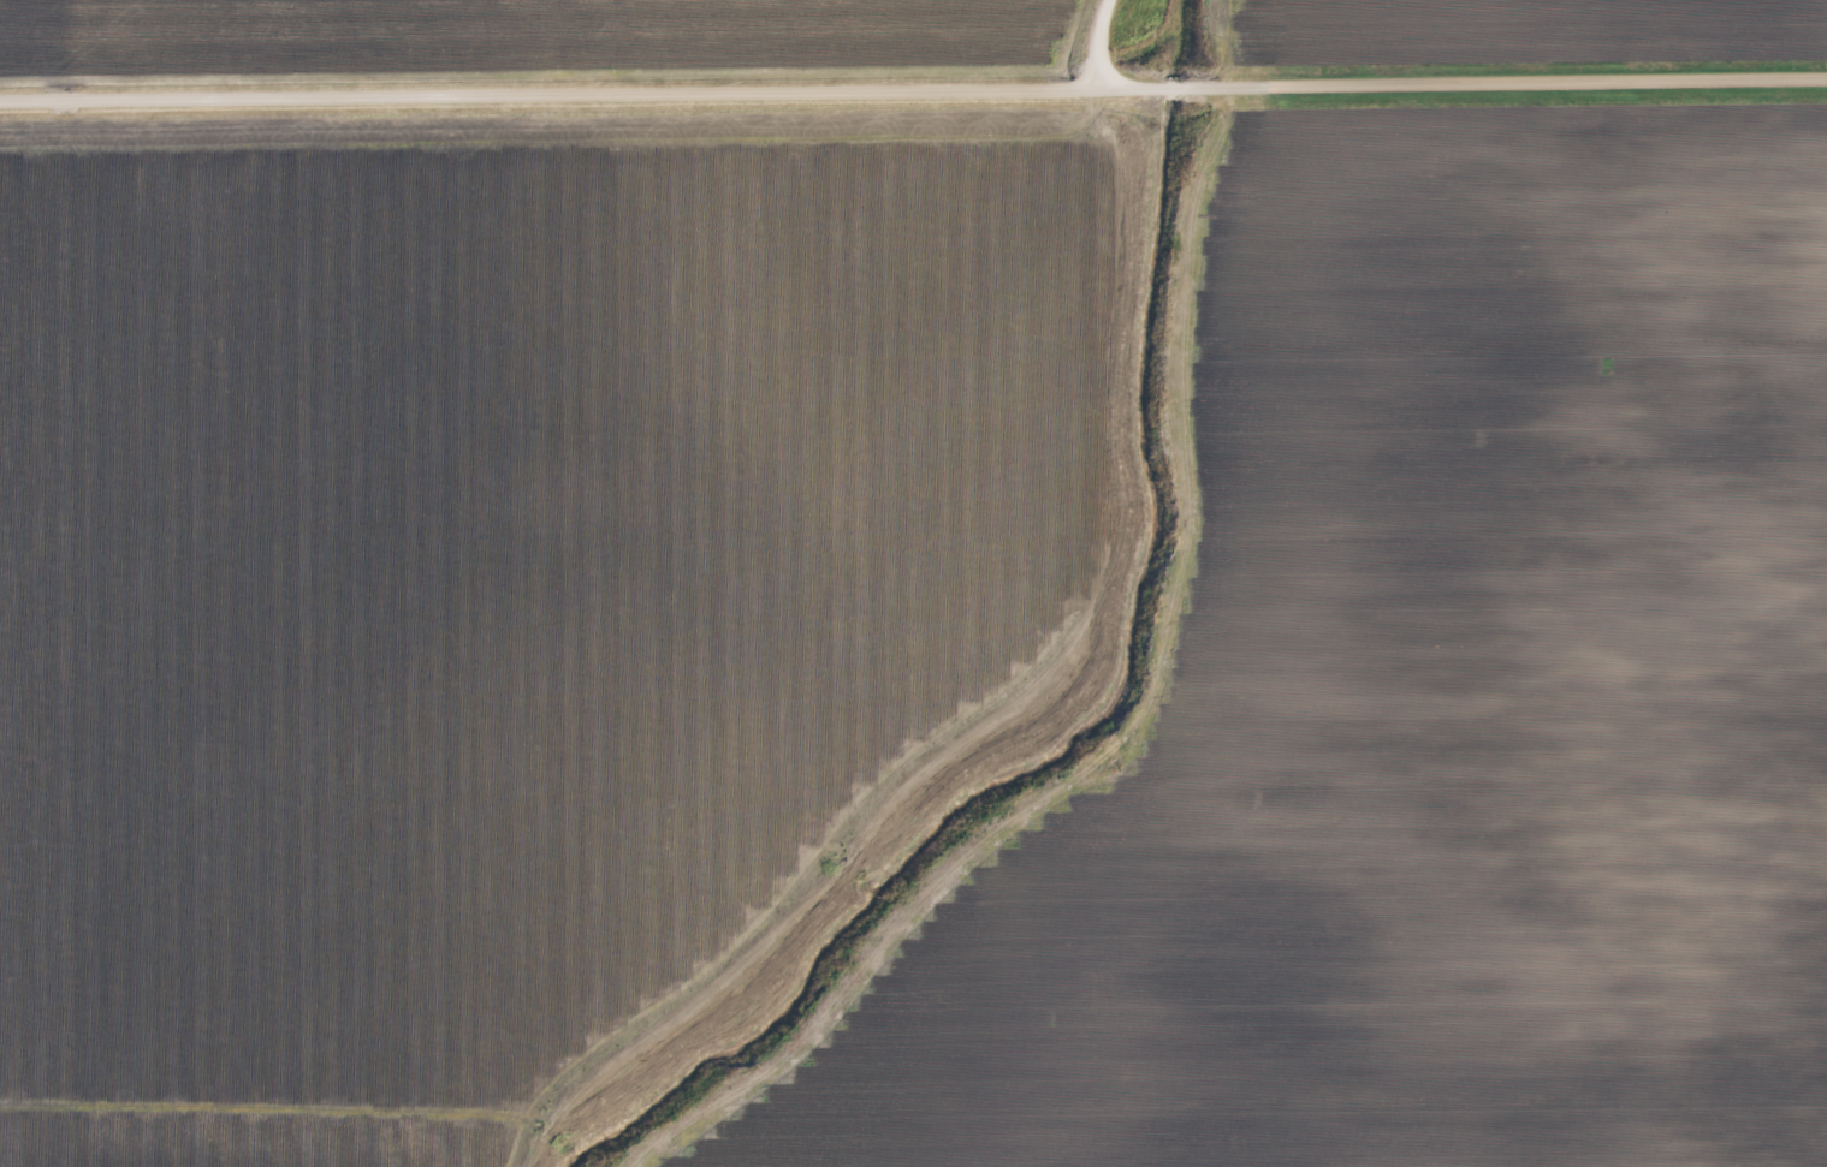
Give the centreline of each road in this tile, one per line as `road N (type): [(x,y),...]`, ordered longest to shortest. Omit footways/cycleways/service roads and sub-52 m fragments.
road 1 (residential): [(0,92),(1826,72)]

